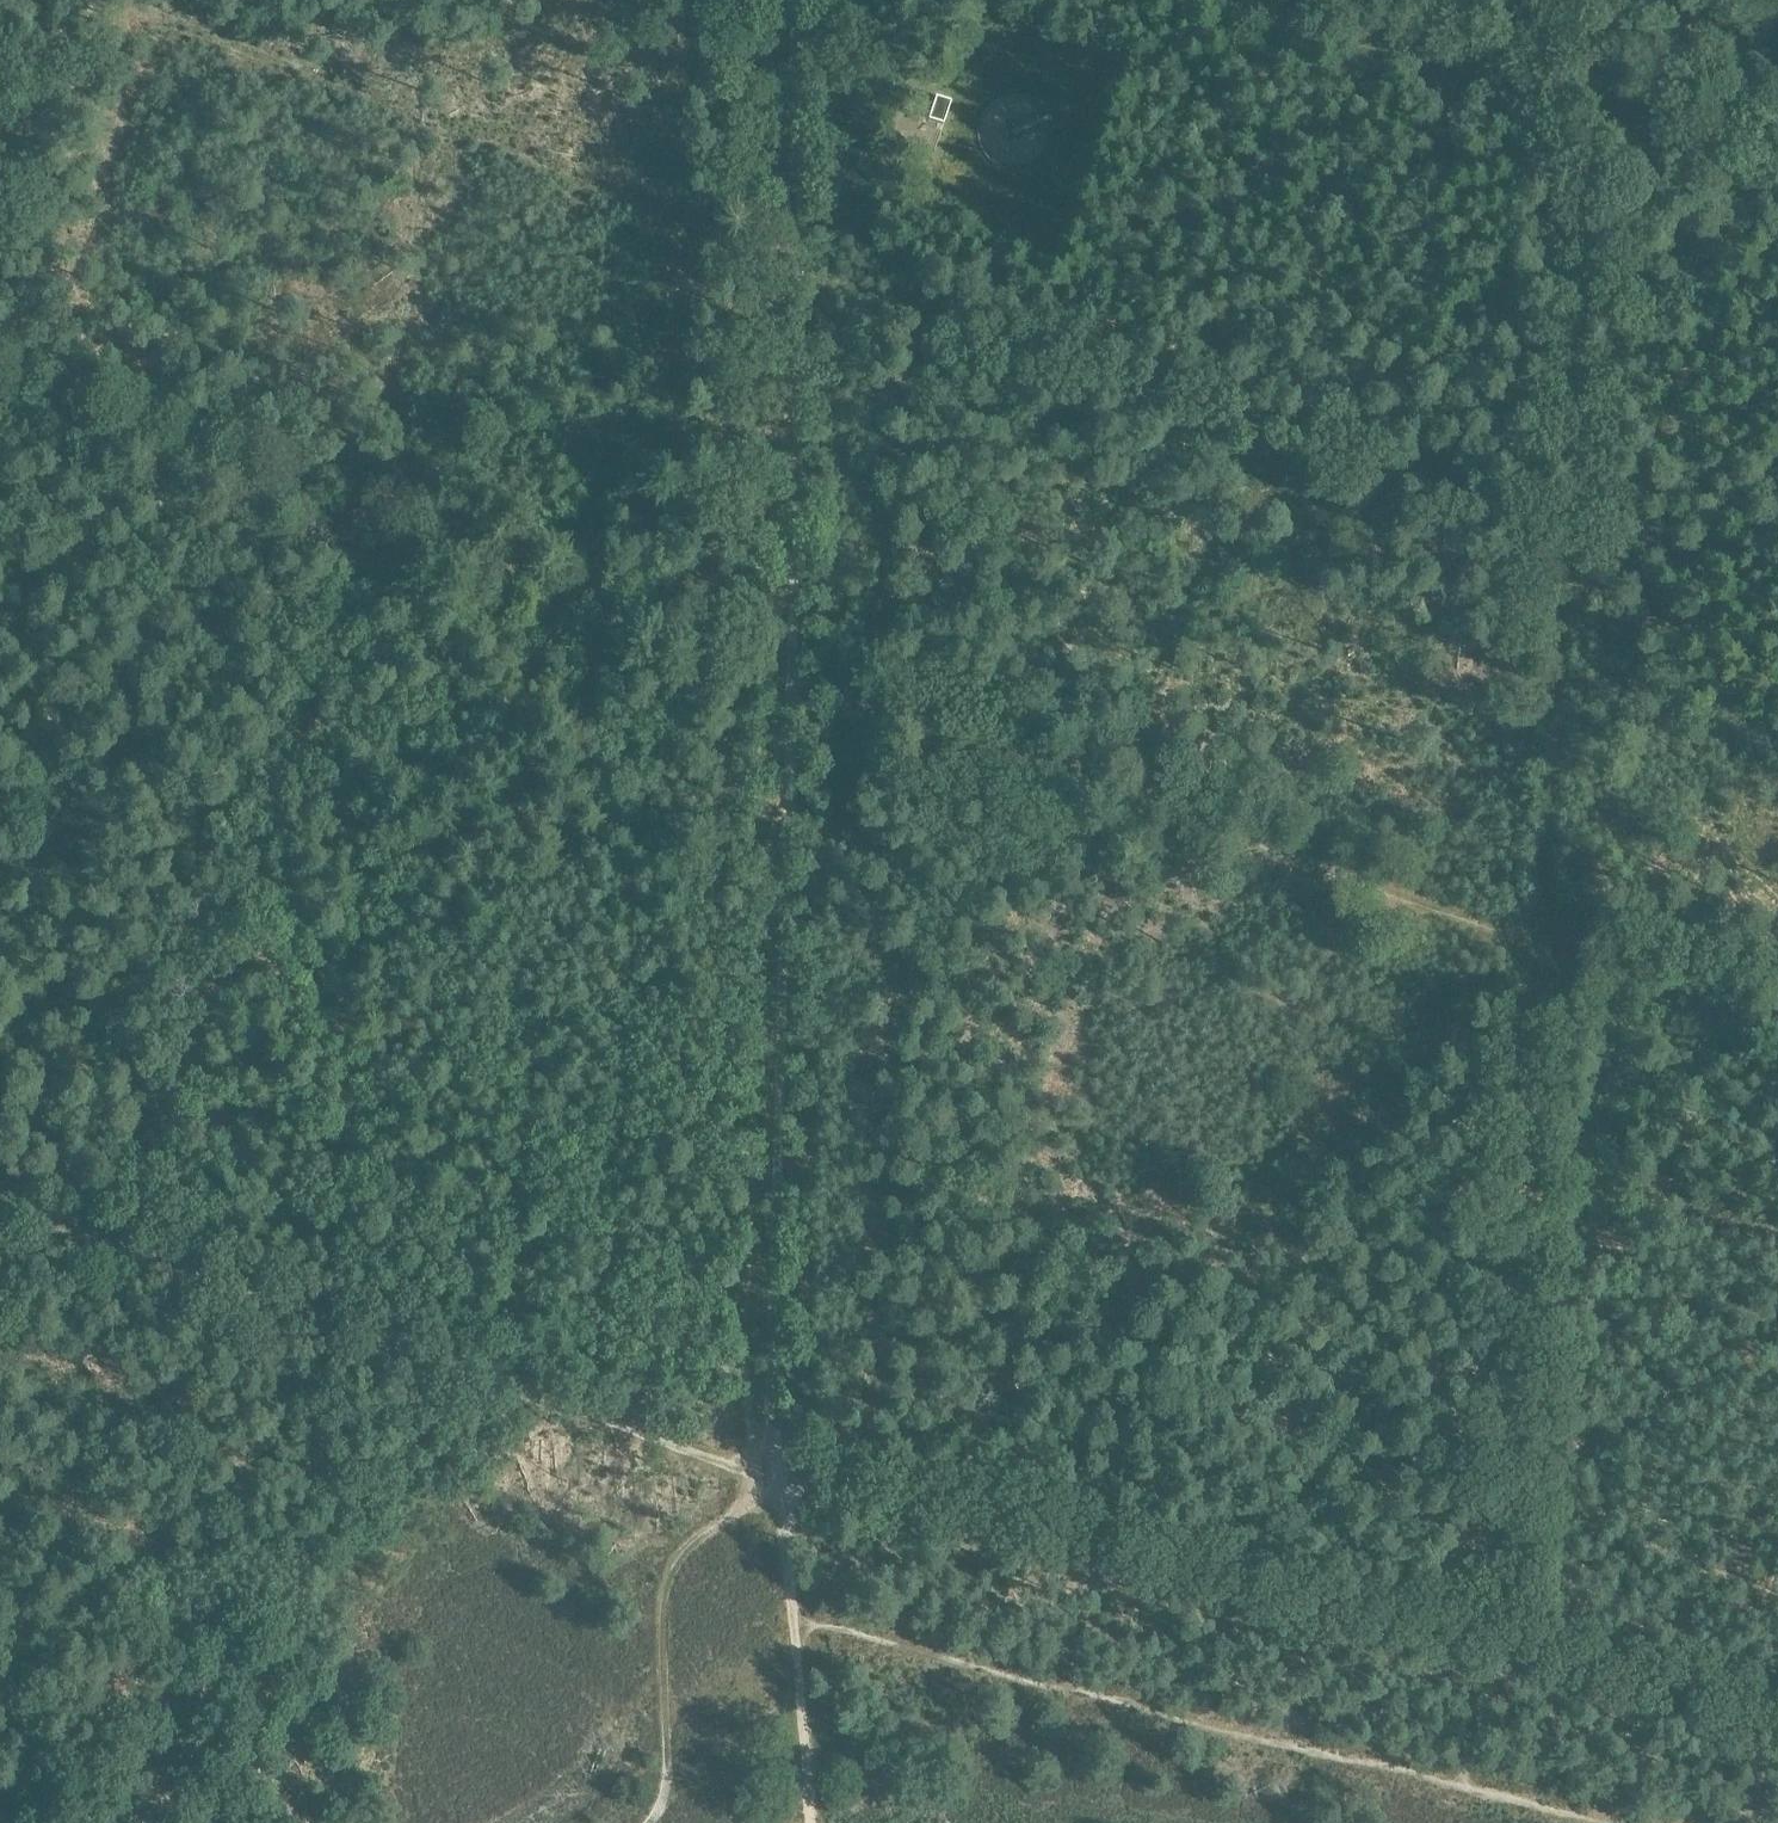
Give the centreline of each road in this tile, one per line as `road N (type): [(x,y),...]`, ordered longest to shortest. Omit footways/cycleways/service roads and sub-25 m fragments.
road 1 (track): [(0,388),(1777,1027)]
road 2 (track): [(1456,1786),(1489,1672),(1547,942),(1588,128)]
road 3 (track): [(803,0),(769,1418),(776,1478)]
road 4 (track): [(1777,1744),(1309,1630),(776,1478)]
road 5 (track): [(754,1470),(0,1197)]
road 6 (track): [(776,1478),(811,1822)]

